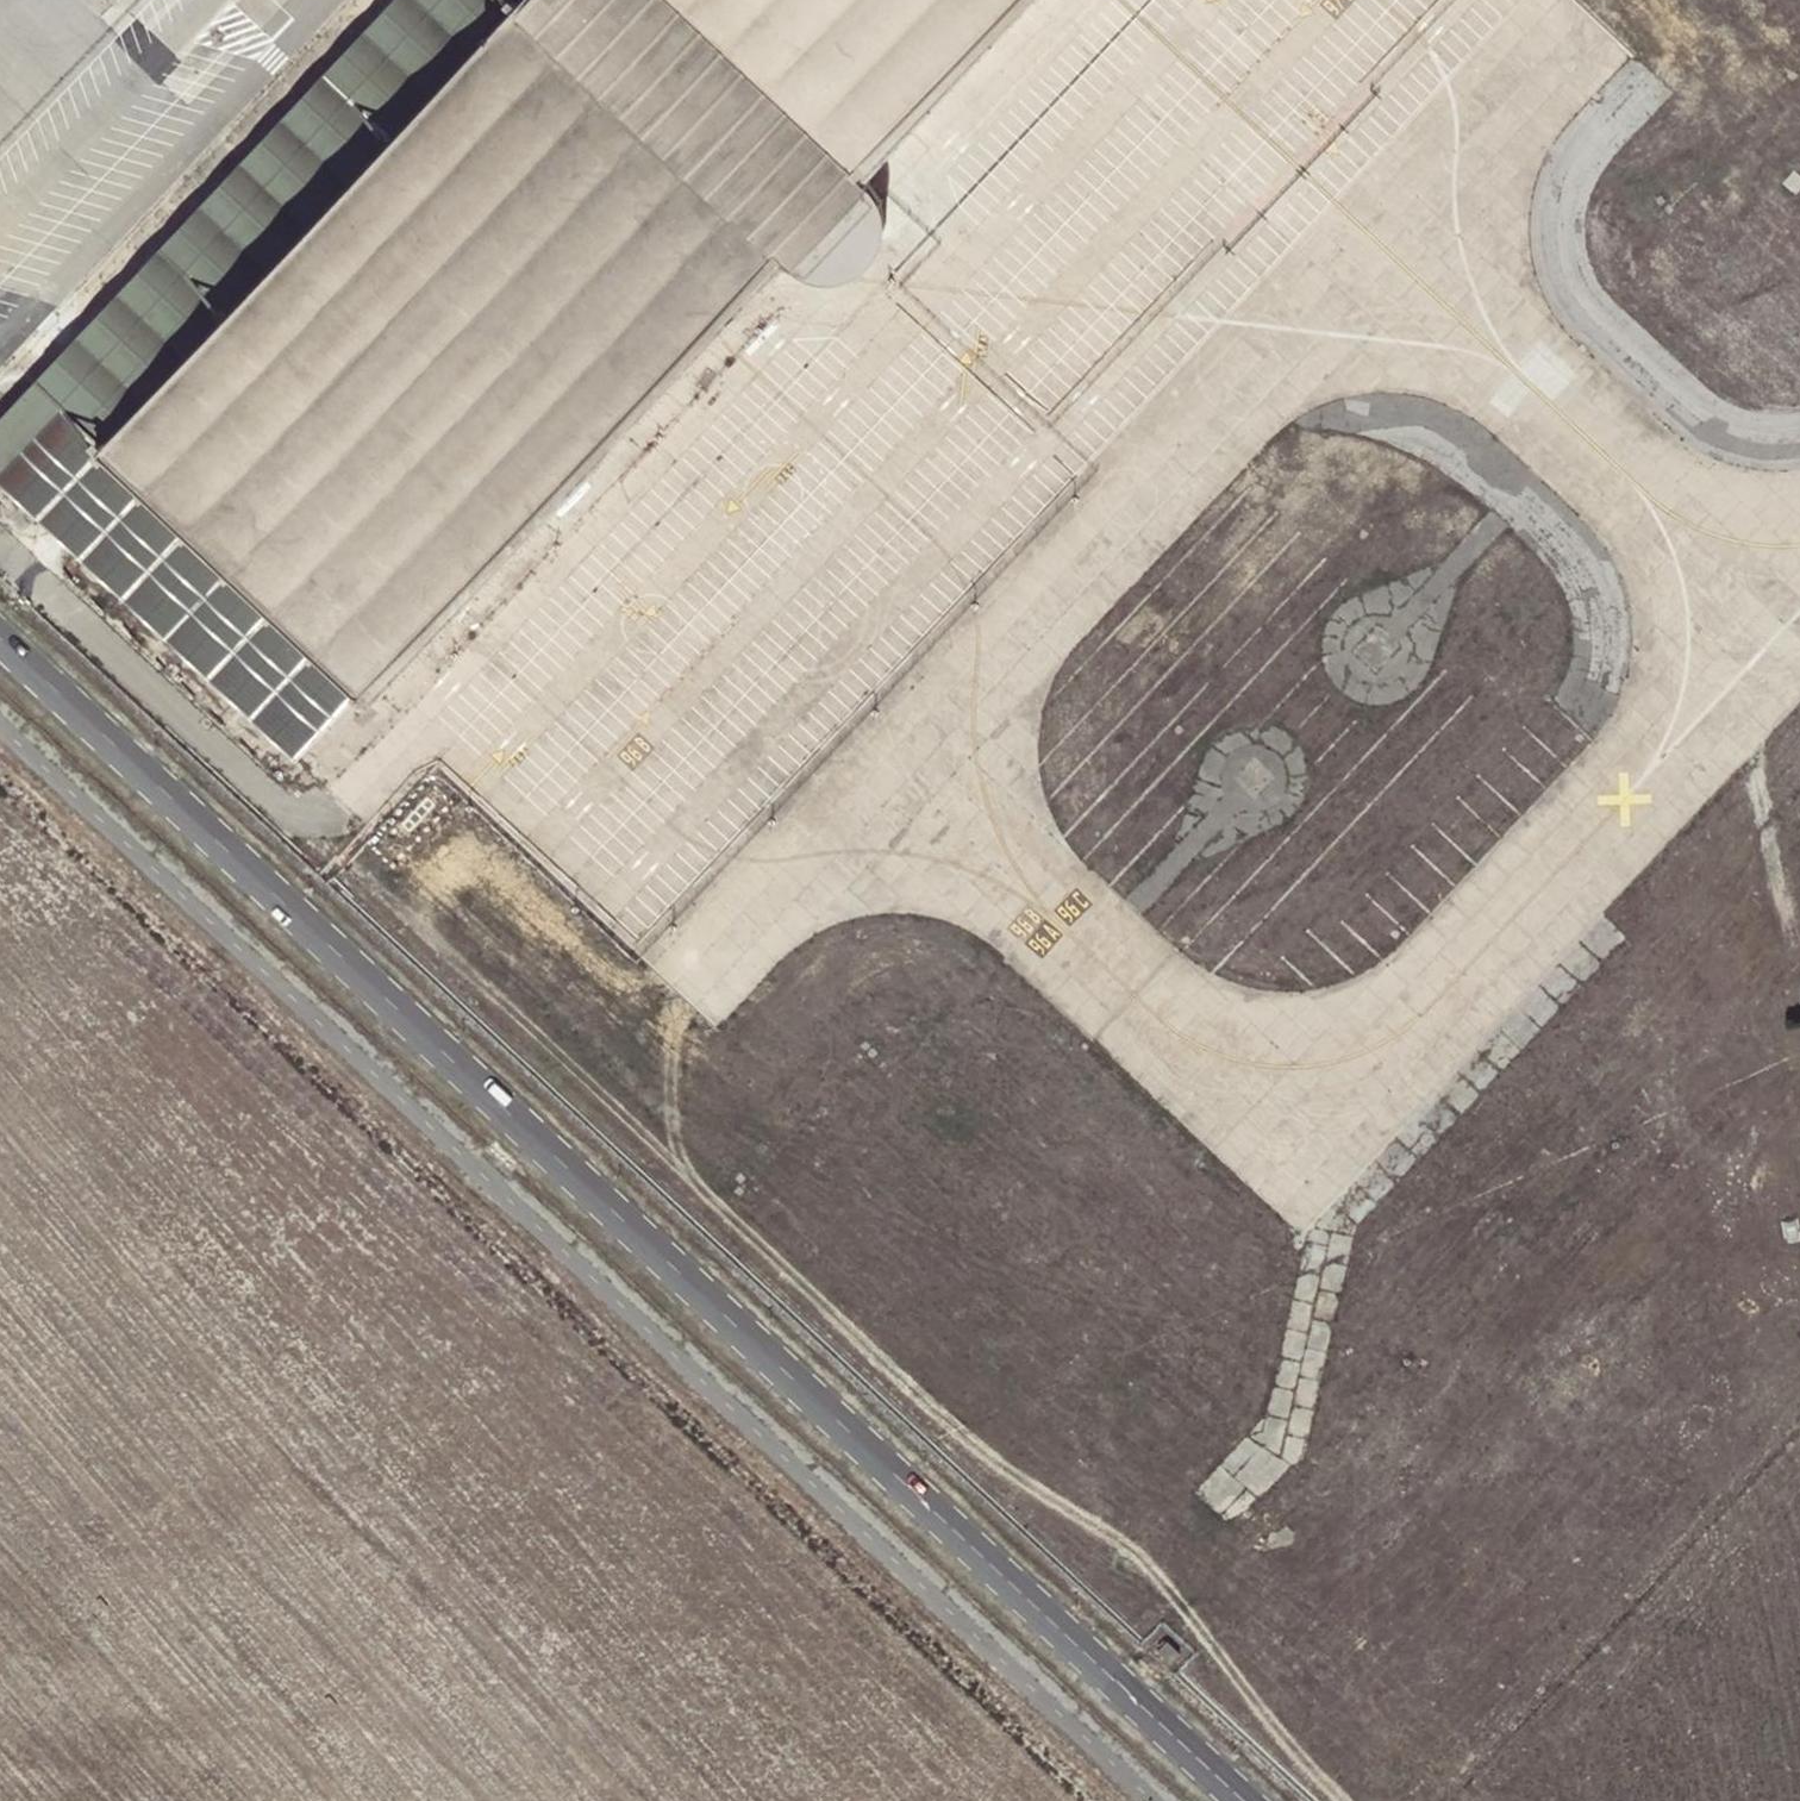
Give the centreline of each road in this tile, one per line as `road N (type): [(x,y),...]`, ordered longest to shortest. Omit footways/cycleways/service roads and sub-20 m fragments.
road 1 (tertiary): [(0,629),(1253,1800)]

